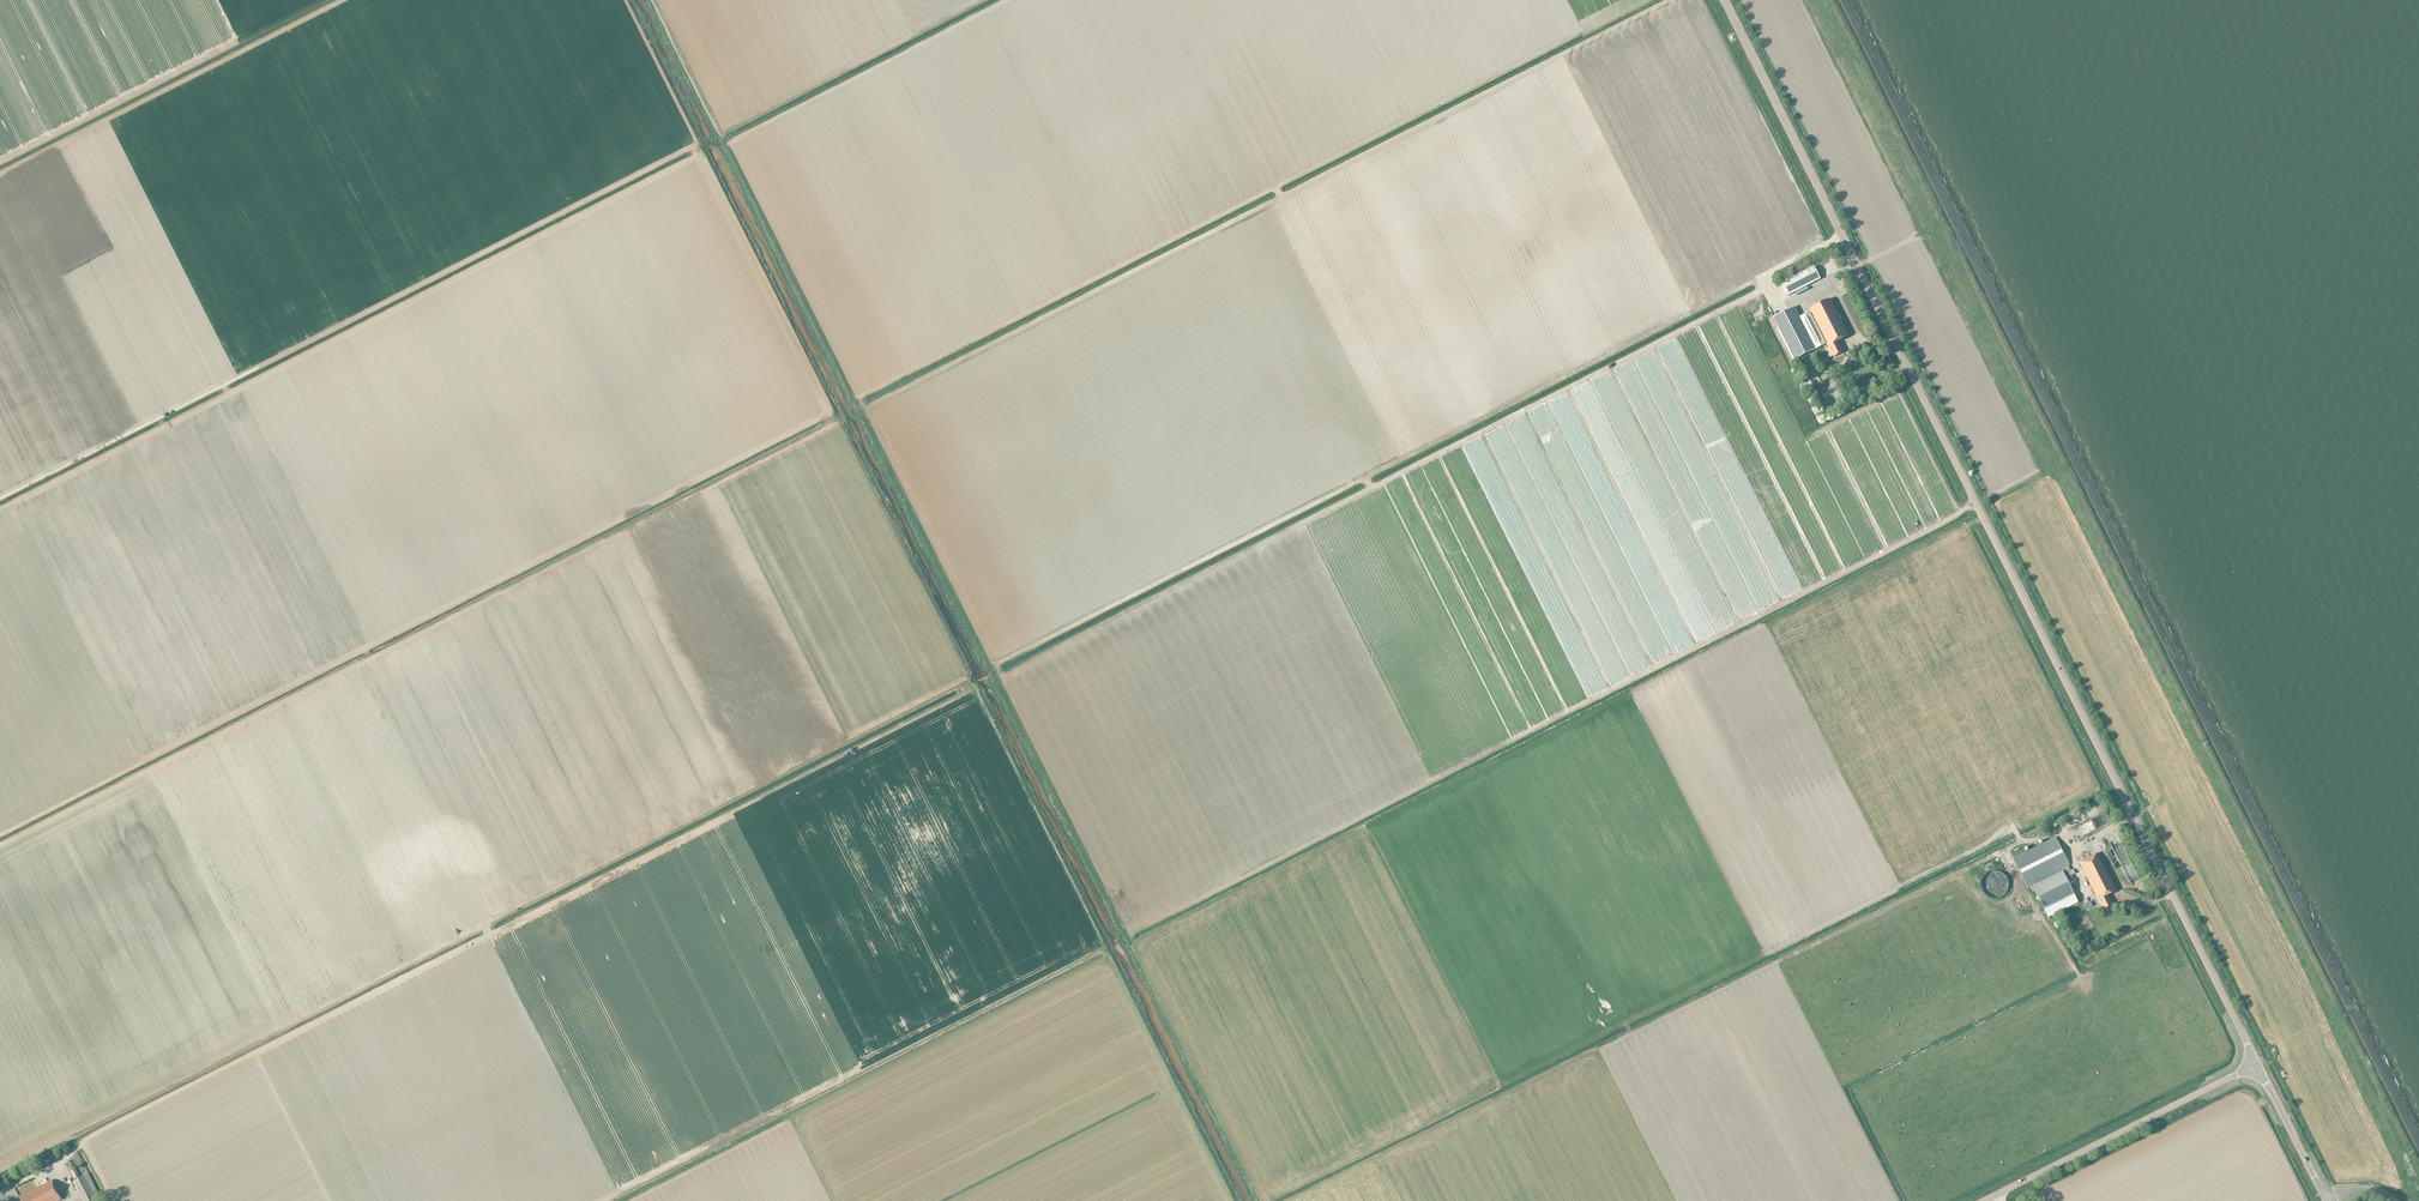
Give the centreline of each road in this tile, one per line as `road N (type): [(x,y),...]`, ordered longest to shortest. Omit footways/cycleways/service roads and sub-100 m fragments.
road 1 (tertiary): [(2256,1064),(1723,0)]
road 2 (unclassified): [(1983,1200),(2256,1064)]
road 3 (tertiary): [(2325,1199),(2256,1064)]

